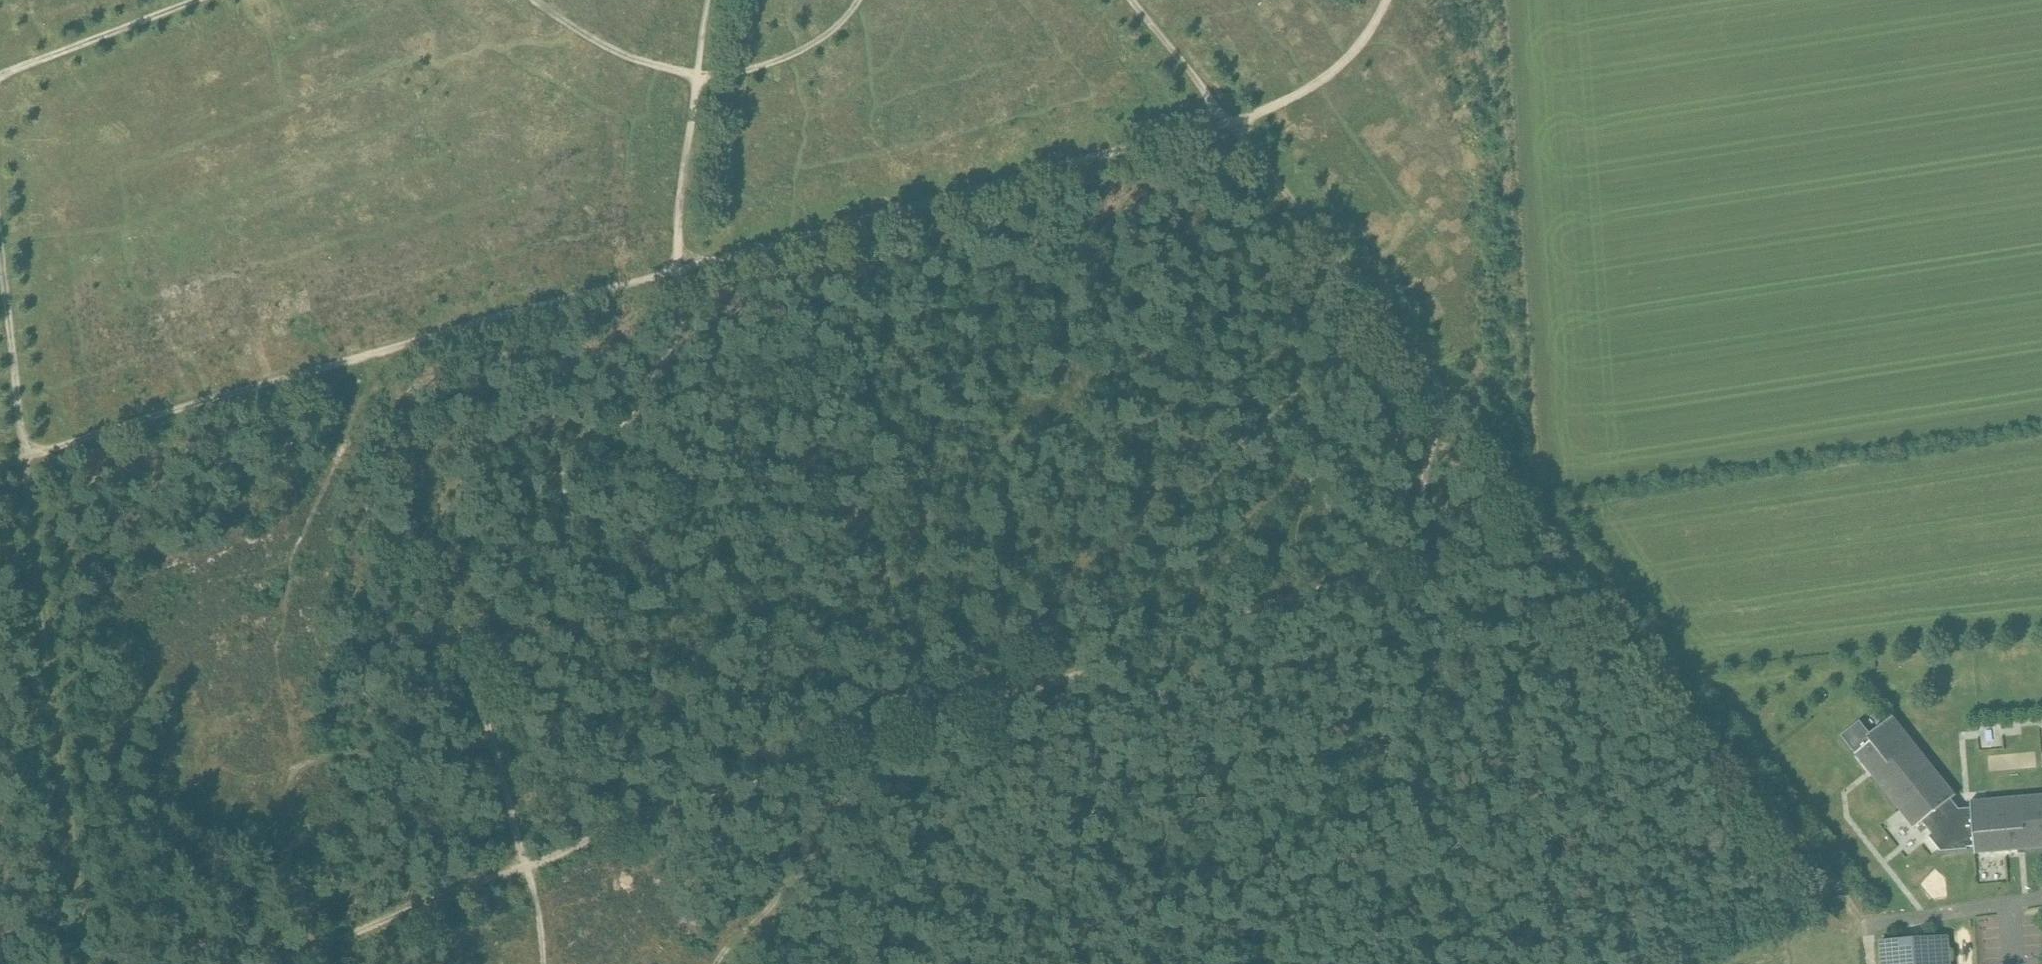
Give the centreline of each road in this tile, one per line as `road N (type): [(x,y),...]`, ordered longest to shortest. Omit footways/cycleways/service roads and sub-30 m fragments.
road 1 (track): [(1732,963),(1857,928)]

